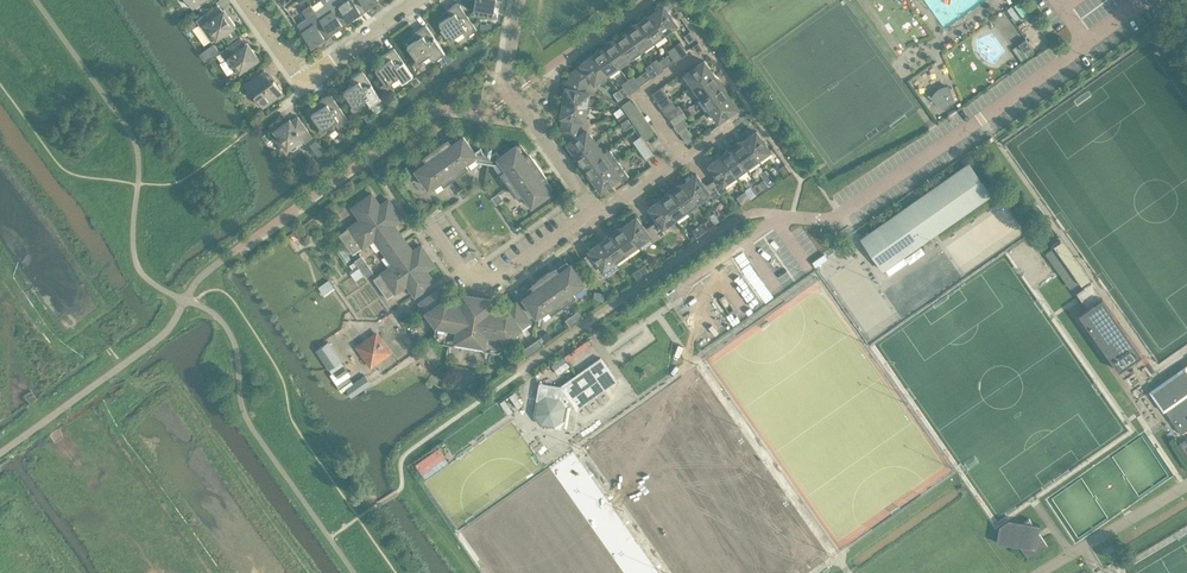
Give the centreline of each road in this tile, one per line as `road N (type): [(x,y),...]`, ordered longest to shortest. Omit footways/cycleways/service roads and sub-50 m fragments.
road 1 (residential): [(596,218),(505,85),(519,0)]
road 2 (residential): [(416,0),(301,82),(243,0)]
road 3 (residential): [(431,226),(463,272),(497,279),(596,218)]
road 4 (residential): [(596,218),(727,127)]

